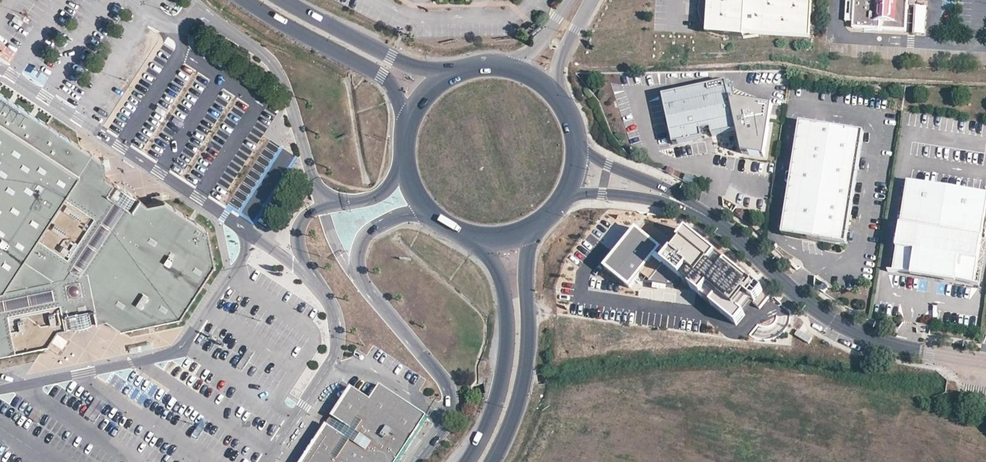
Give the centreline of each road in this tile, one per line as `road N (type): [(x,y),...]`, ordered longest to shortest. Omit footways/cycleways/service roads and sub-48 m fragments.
road 1 (tertiary): [(985,364),(906,351),(835,323),(711,218)]
road 2 (tertiary): [(466,235),(497,267),(509,320),(501,391),(470,461)]
road 3 (tertiary): [(491,461),(522,394),(529,252),(538,226)]
road 4 (tertiary): [(246,0),(382,75),(404,103),(407,132)]
road 5 (tertiary): [(471,67),(411,64),(286,0)]
road 6 (tertiary): [(711,218),(597,161),(578,133)]
road 7 (tertiary): [(559,208),(581,195),(640,196),(711,218)]
road 8 (tertiary): [(407,132),(406,166),(418,198),(466,235)]

